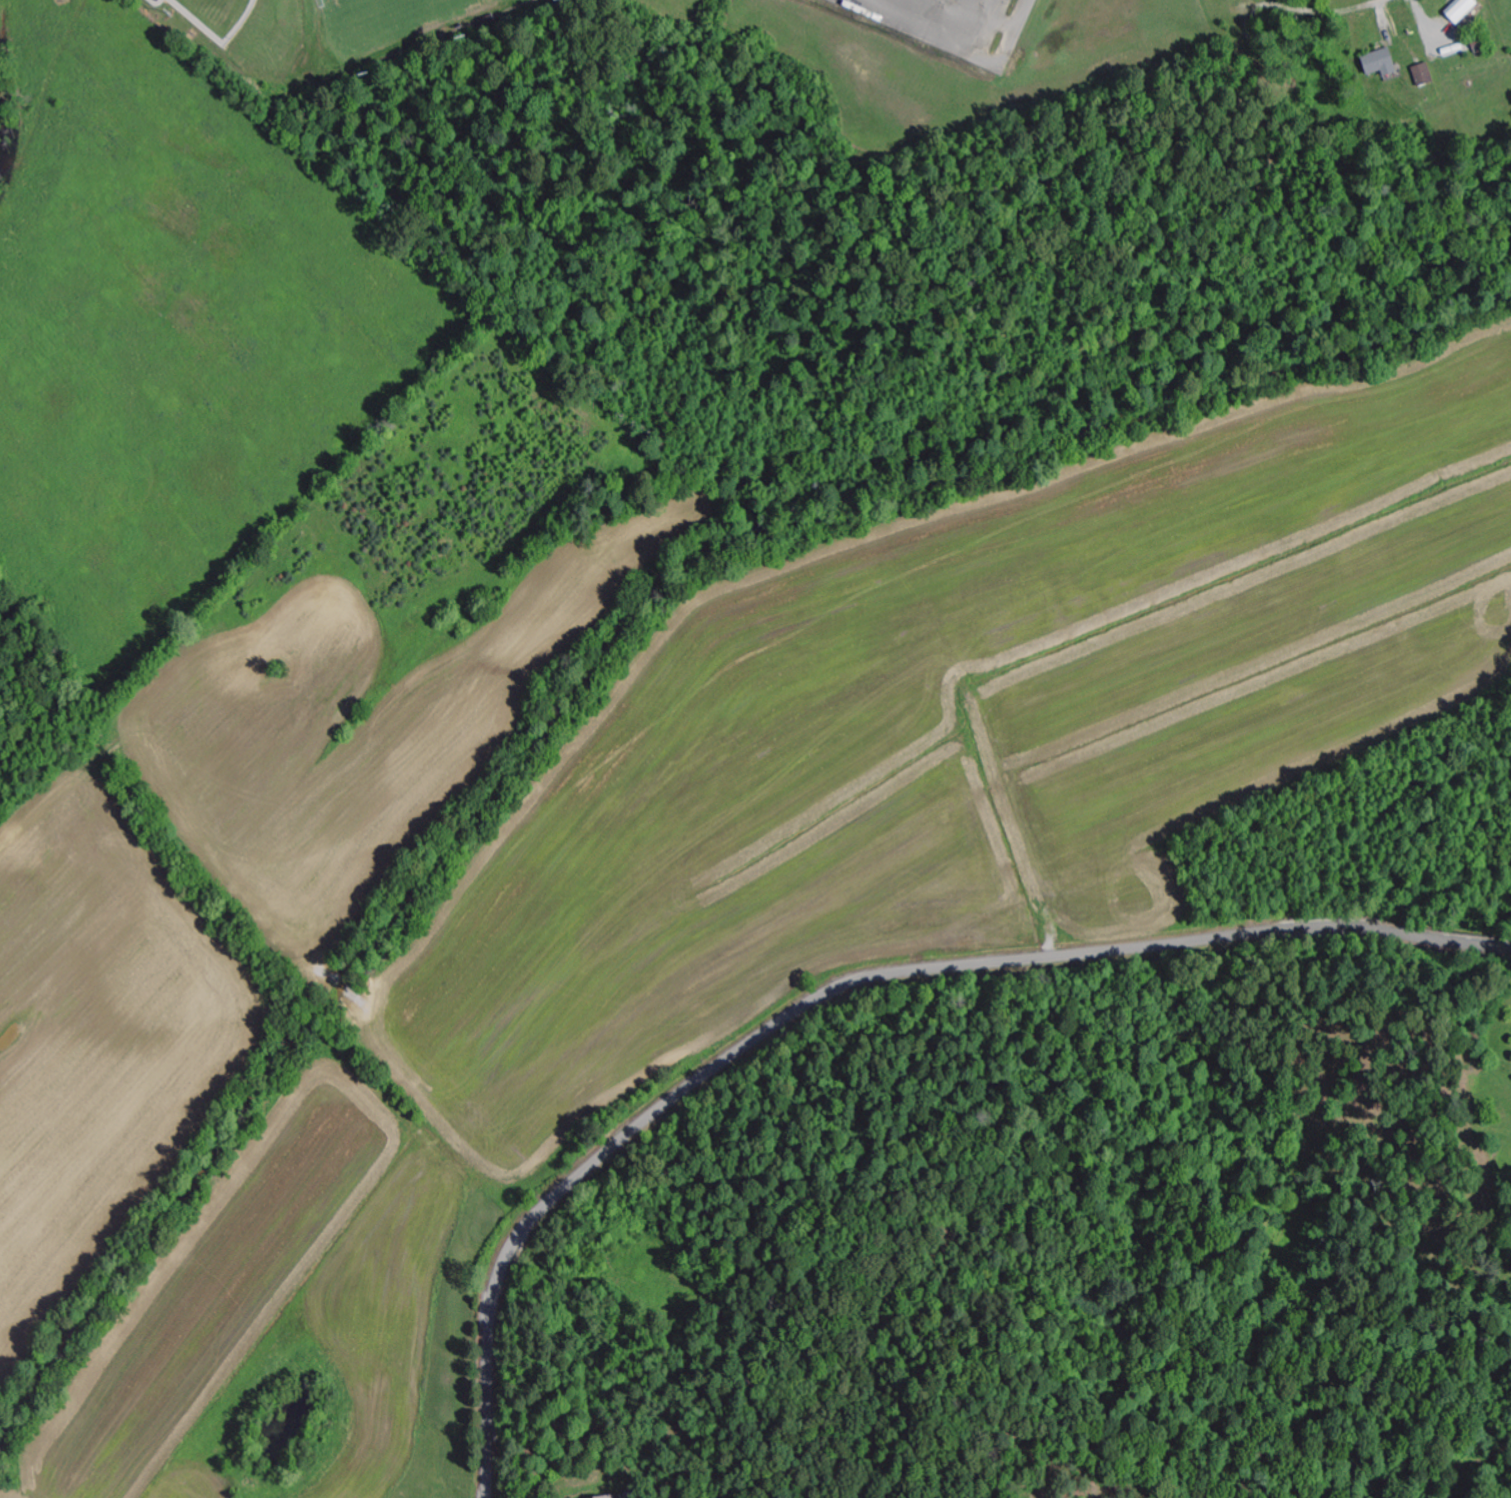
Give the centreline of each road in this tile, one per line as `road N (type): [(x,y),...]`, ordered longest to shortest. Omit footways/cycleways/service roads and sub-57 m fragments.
road 1 (residential): [(1510,952),(1369,935),(1248,933),(888,975),(822,1003),(670,1101),(508,1260),(488,1360),(489,1497)]
road 2 (residential): [(1259,5),(1335,15),(1389,0)]

